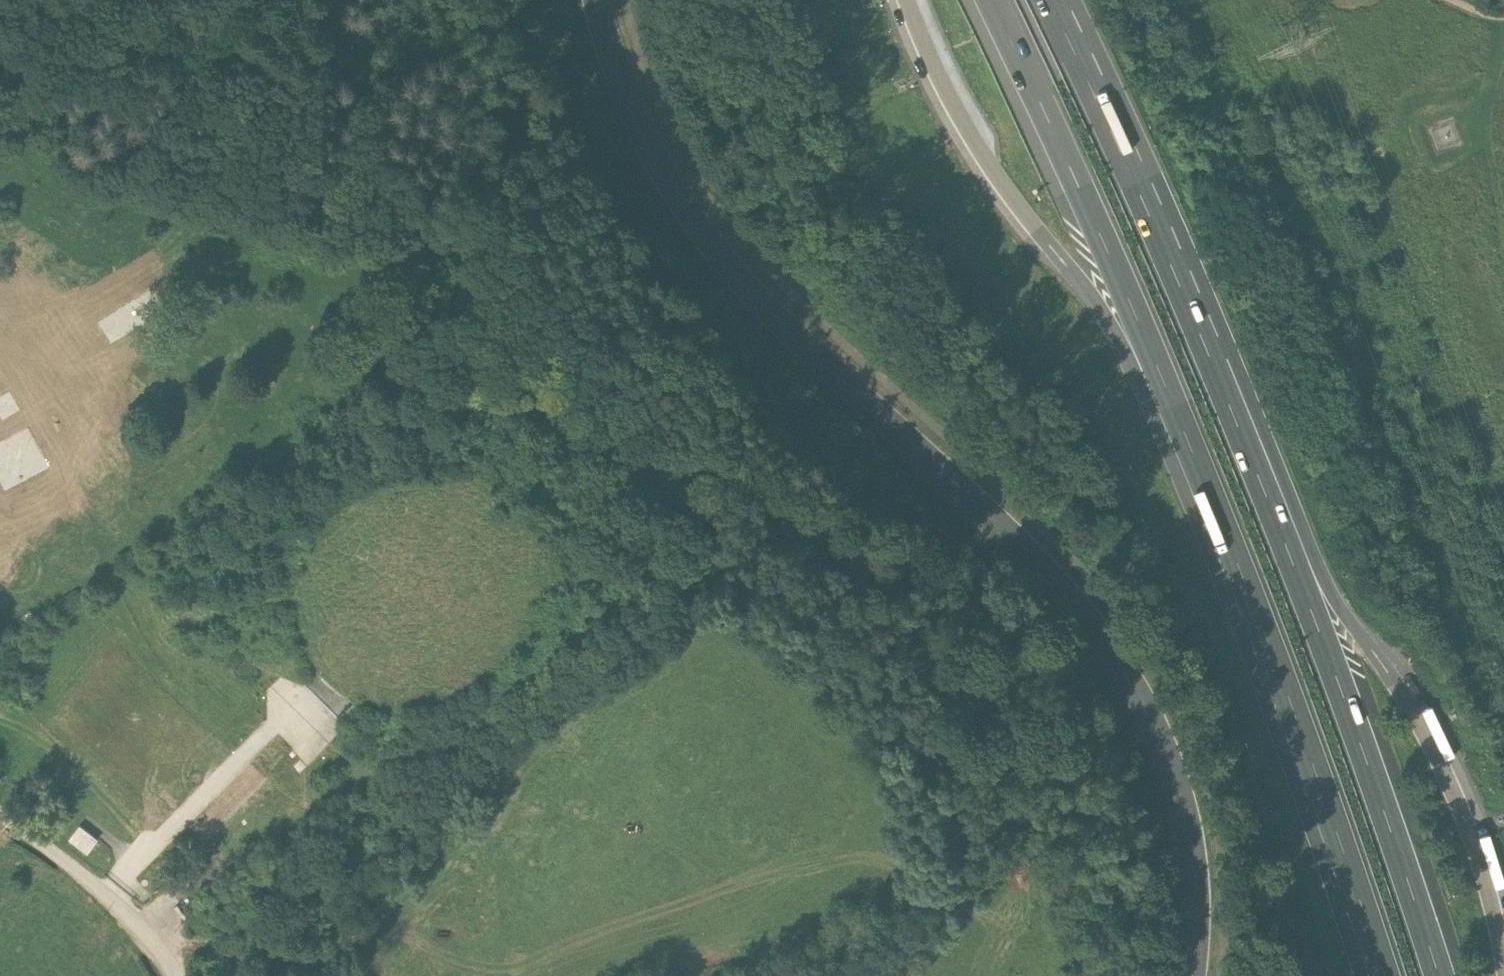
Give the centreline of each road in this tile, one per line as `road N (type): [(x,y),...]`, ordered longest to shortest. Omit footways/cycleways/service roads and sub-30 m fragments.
road 1 (secondary): [(1192,975),(1192,848),(1171,763),(1132,685),(1073,604),(1015,545),(803,356),(735,282),(674,203),(629,117),(595,0)]
road 2 (motorway): [(1154,365),(1285,690),(1381,975)]
road 3 (motorway): [(1275,524),(1053,0)]
road 4 (motorway): [(1437,975),(1275,524)]
road 5 (motorway): [(991,0),(1154,365)]
road 6 (unclassified): [(177,975),(112,887),(0,810)]
road 7 (motorway): [(1372,648),(1275,524)]
road 8 (motorway): [(1050,251),(1154,365)]

